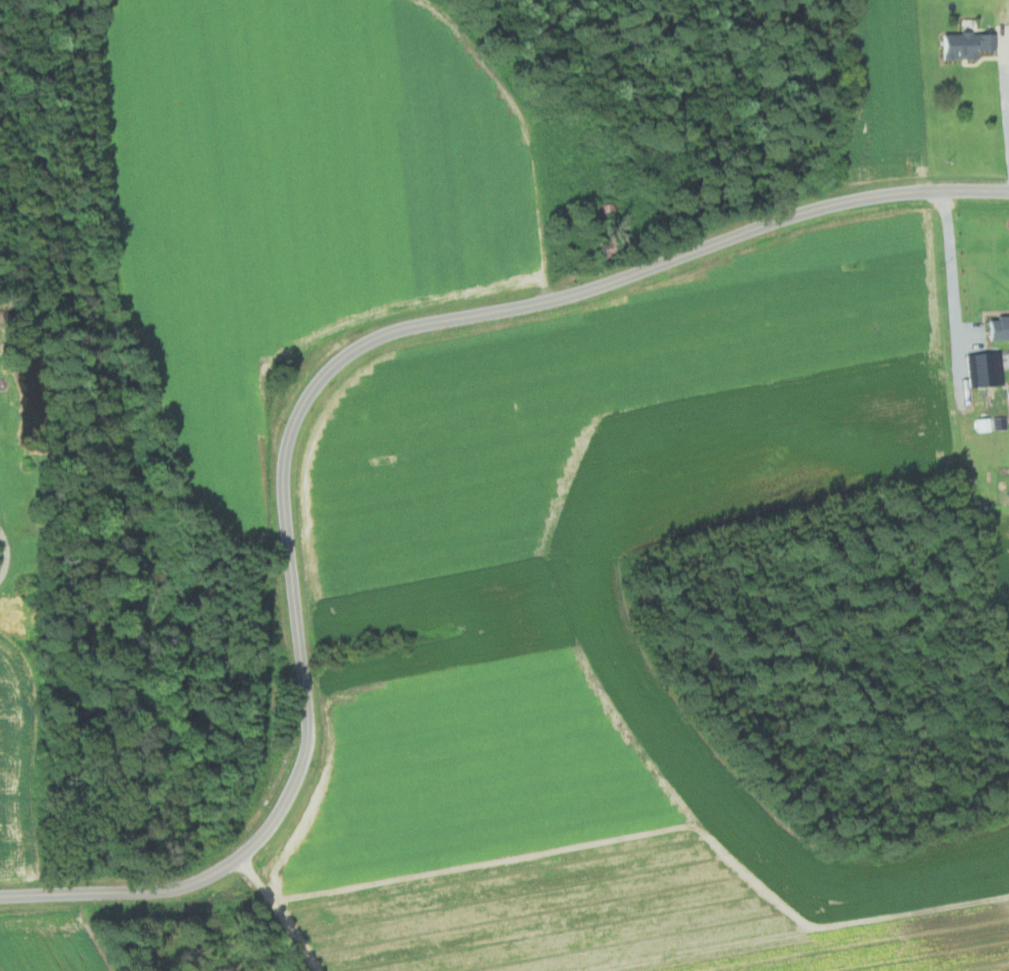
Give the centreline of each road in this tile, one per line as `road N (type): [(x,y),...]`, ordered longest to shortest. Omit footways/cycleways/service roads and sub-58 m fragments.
road 1 (residential): [(0,897),(166,892),(252,846),(295,787),(309,740),(308,701),(275,437),(288,389),(326,355),(365,338),(569,302),(837,208),(924,193),(1008,192)]

